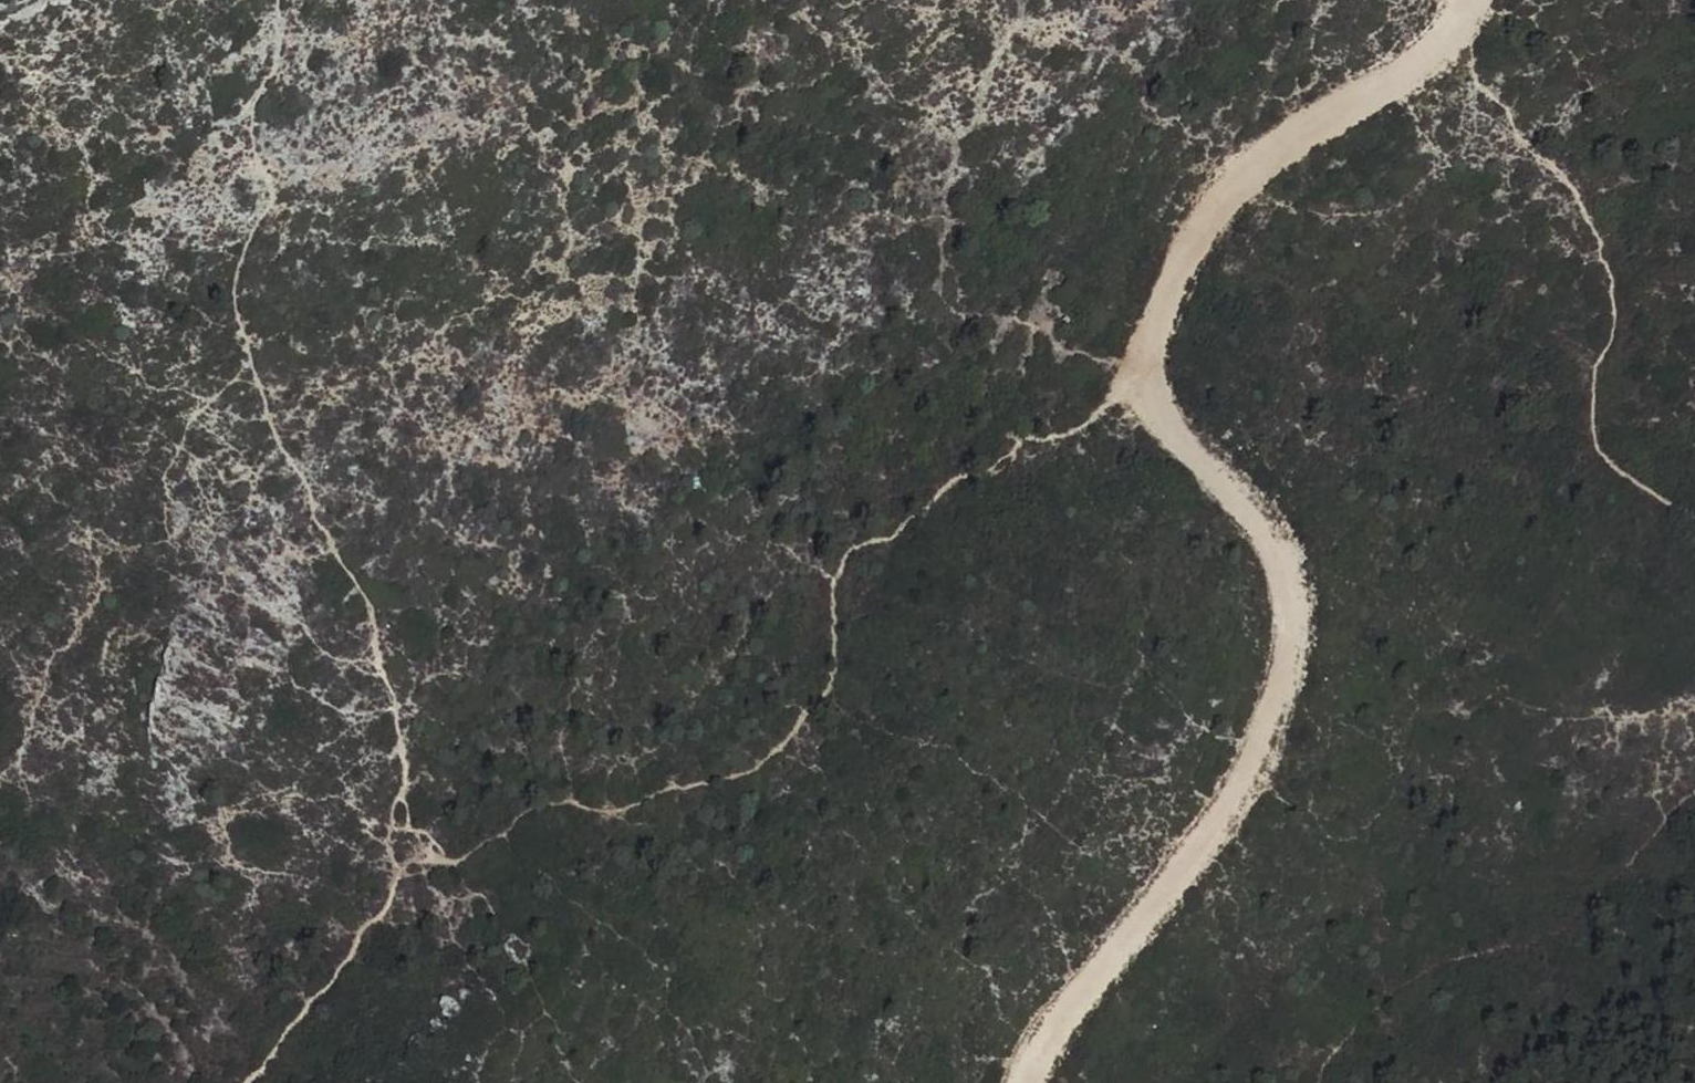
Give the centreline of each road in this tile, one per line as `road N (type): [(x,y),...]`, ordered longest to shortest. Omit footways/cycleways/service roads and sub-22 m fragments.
road 1 (track): [(1037,1082),(1044,1046),(1248,765),(1285,677),(1287,619),(1265,543),(1158,424),(1153,344),(1180,244),(1226,182),(1444,25),(1457,0)]

